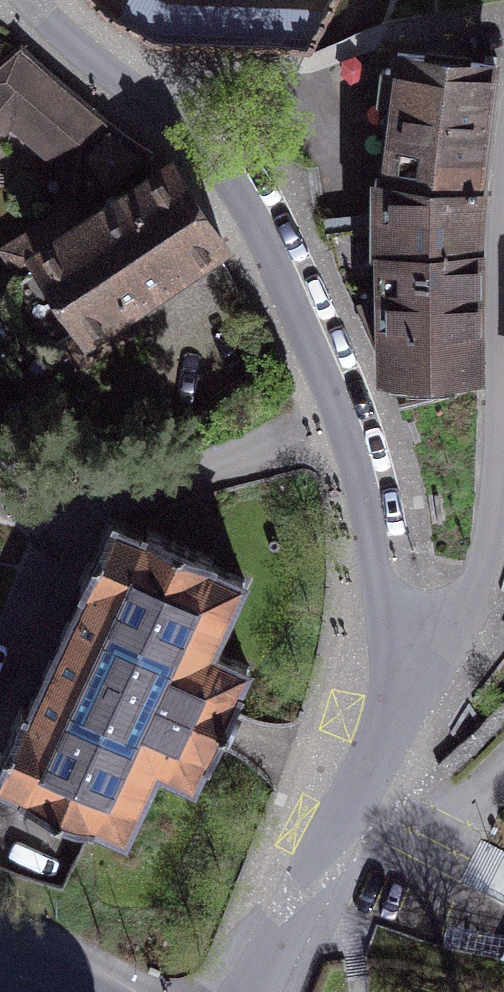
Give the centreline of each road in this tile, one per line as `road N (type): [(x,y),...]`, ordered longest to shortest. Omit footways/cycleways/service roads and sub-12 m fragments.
road 1 (residential): [(35,0),(205,150),(248,210),(328,363),(373,506),(396,654)]
road 2 (residential): [(396,654),(311,895),(256,991)]
road 3 (residential): [(503,427),(491,556),(444,625),(396,654)]

